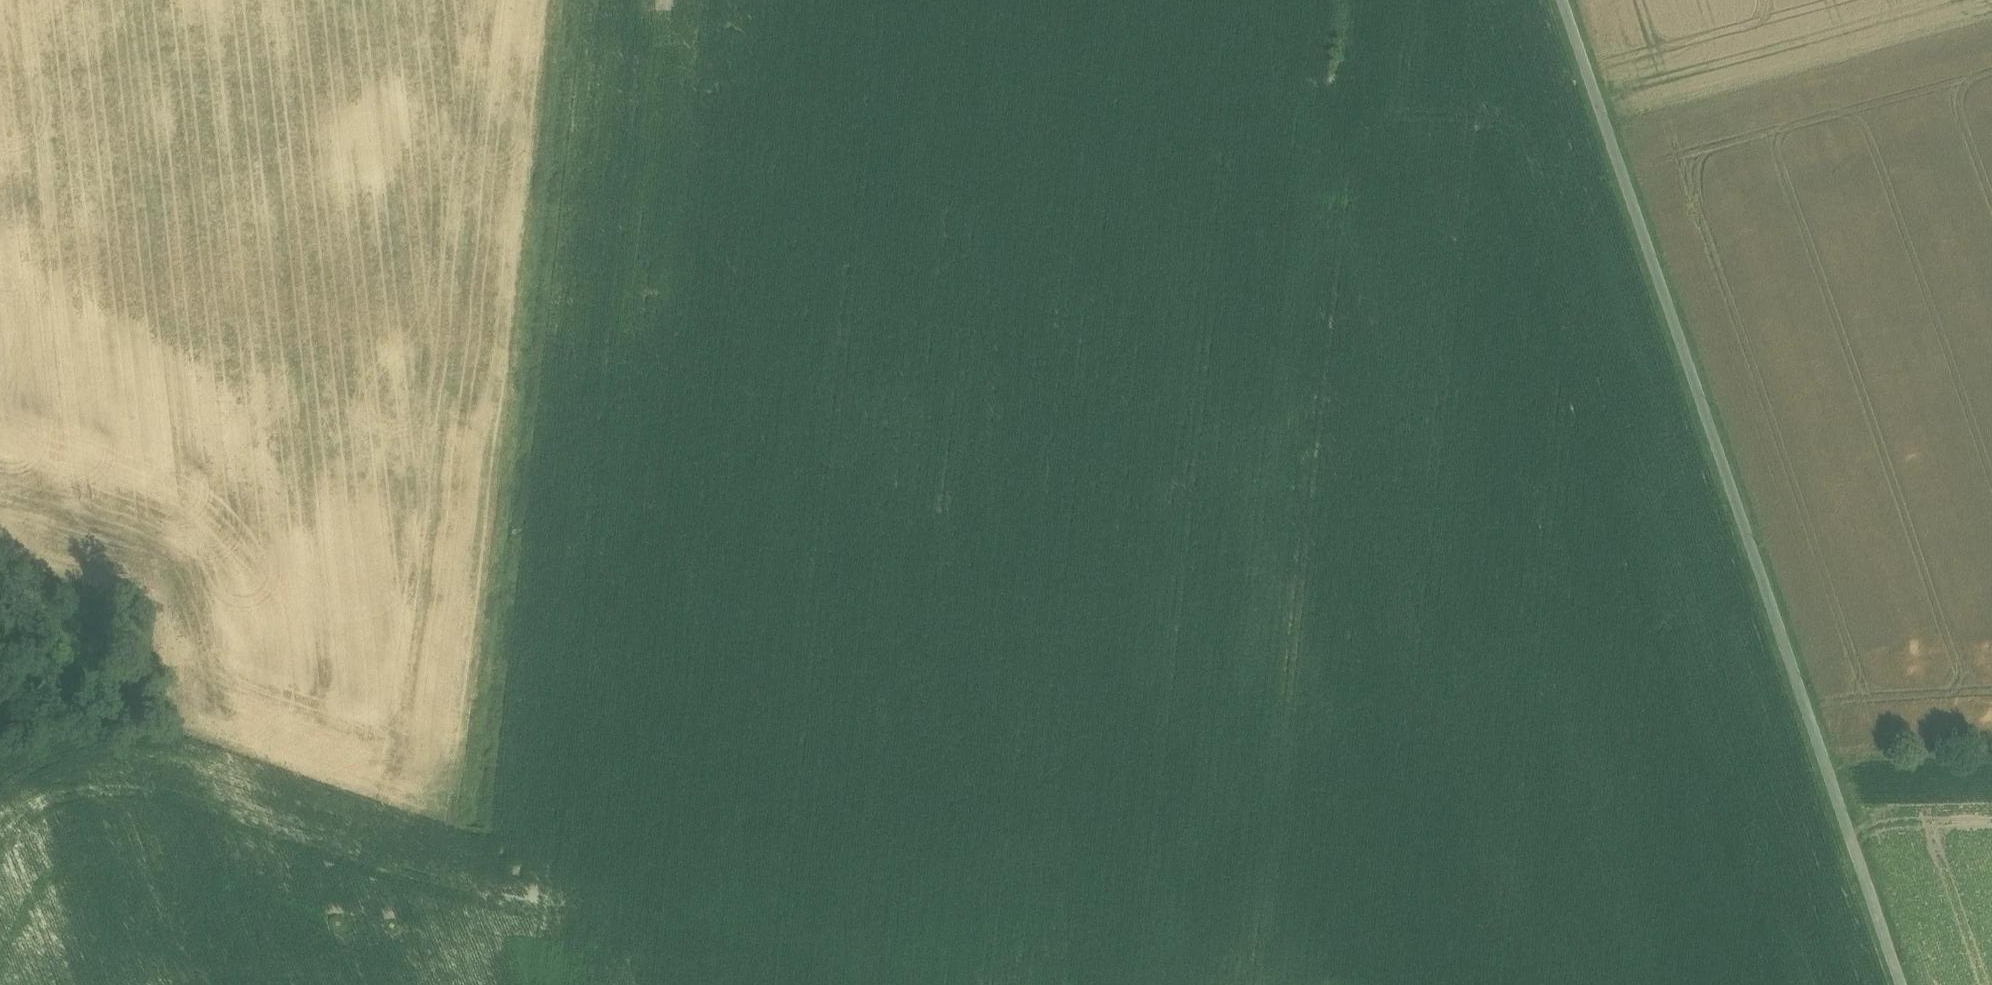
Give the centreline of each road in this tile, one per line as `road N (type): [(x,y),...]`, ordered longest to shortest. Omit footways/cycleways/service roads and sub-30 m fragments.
road 1 (unclassified): [(1906,984),(1572,0)]

